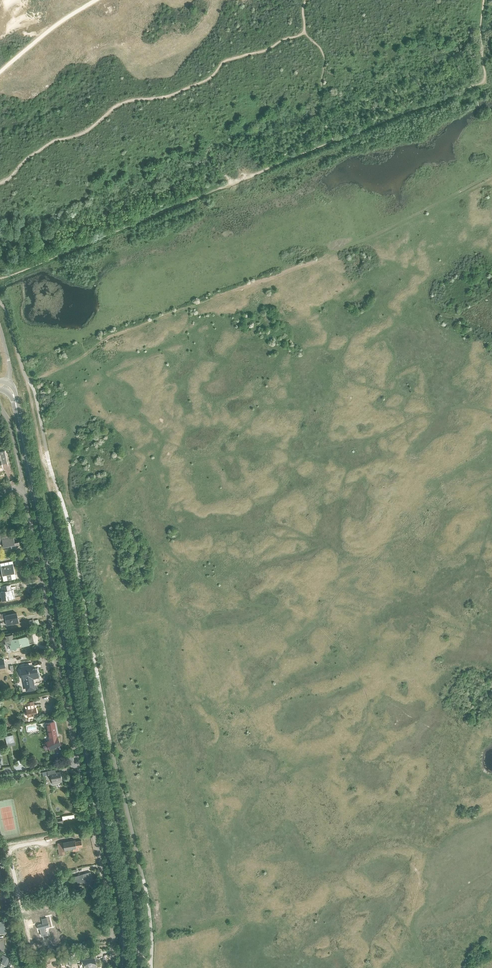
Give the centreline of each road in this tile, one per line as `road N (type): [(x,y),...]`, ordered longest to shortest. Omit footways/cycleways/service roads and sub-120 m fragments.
road 1 (track): [(491,412),(421,415),(371,438),(312,451),(257,448),(171,464),(160,481),(188,565),(237,602),(306,617),(356,675),(402,793),(378,819),(375,837),(419,876),(411,925),(426,967)]
road 2 (tertiary): [(122,967),(119,896),(18,416)]
road 3 (track): [(29,382),(108,337),(380,235),(491,177)]
road 4 (residential): [(113,967),(109,893),(20,488)]
road 5 (track): [(491,437),(426,482),(380,554),(326,606),(322,629)]

